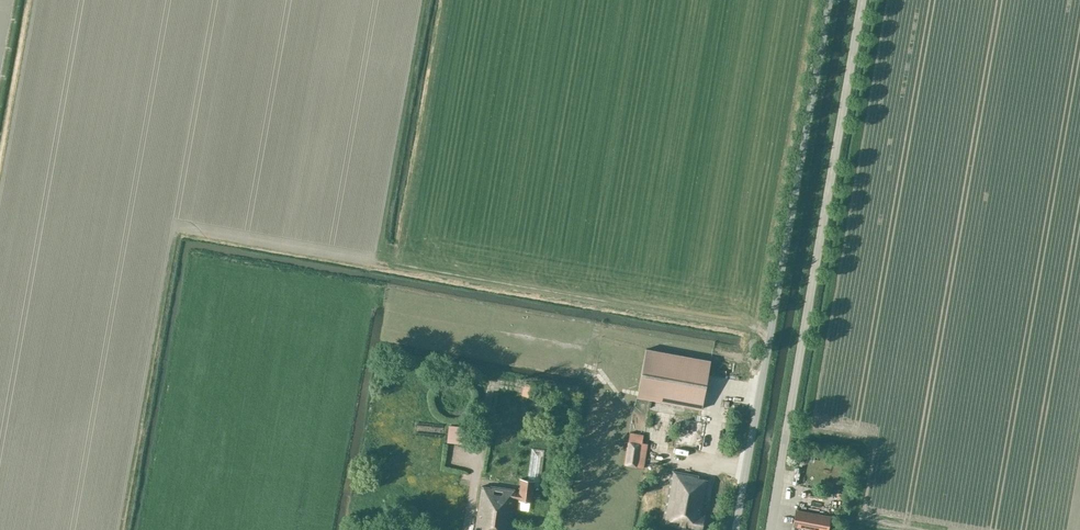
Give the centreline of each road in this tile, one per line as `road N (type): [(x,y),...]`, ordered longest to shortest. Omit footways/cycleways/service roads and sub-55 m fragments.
road 1 (unclassified): [(828,0),(737,529)]
road 2 (unclassified): [(771,529),(861,0)]

